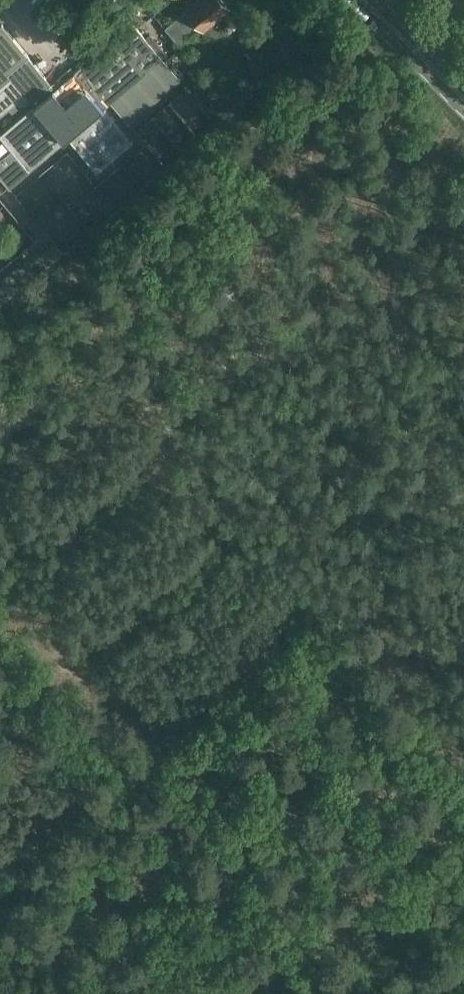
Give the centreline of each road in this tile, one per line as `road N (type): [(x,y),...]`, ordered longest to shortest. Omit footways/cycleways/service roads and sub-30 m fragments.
road 1 (track): [(0,574),(192,769),(378,902),(463,985)]
road 2 (primary): [(463,99),(361,0)]

